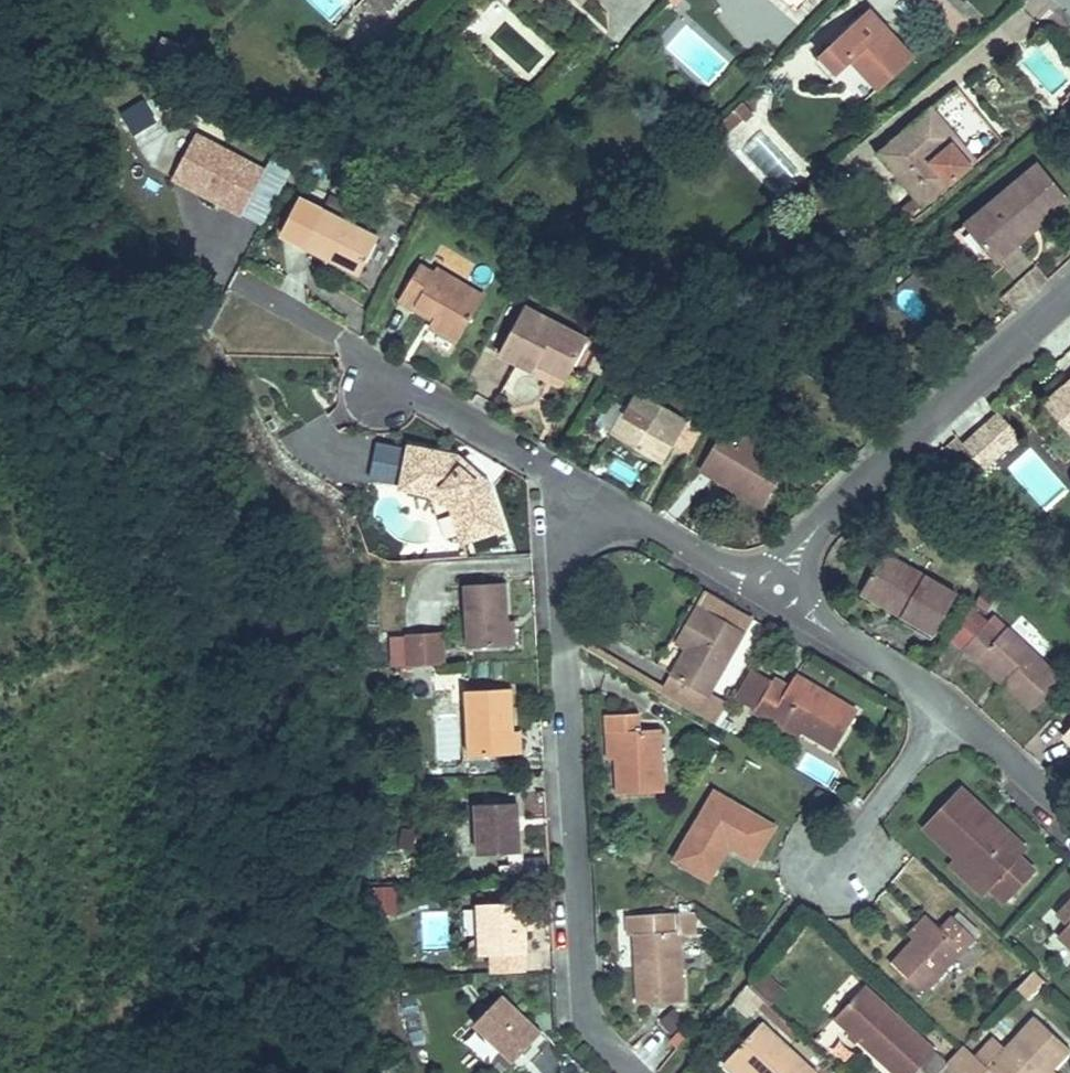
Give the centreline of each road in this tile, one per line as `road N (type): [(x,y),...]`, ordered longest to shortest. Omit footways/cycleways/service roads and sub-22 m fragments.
road 1 (residential): [(591,502),(568,557),(562,599),(584,988),(605,1048),(631,1072)]
road 2 (residential): [(1069,287),(852,486),(777,588)]
road 3 (residential): [(591,502),(435,400),(379,393)]
road 4 (residential): [(957,711),(808,619),(777,588)]
road 5 (residential): [(957,711),(824,880)]
road 6 (residential): [(777,588),(591,502)]
road 7 (residential): [(1069,820),(957,711)]

